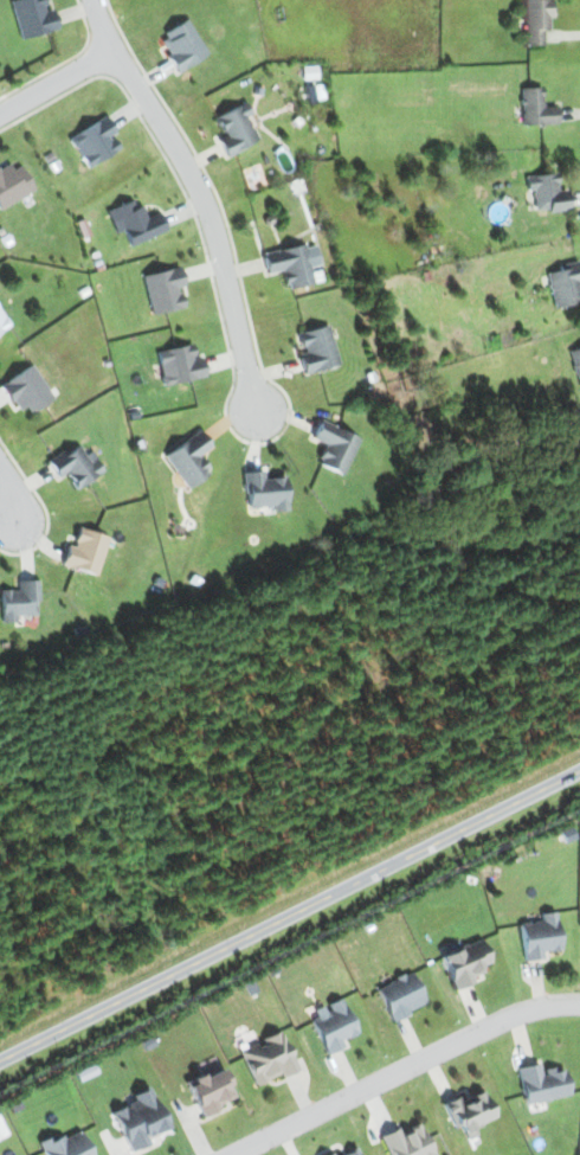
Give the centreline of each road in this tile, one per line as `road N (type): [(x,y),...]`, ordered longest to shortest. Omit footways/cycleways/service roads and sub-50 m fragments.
road 1 (tertiary): [(579,767),(0,1056)]
road 2 (residential): [(256,411),(226,240),(204,179),(102,0)]
road 3 (residential): [(226,1154),(508,1013),(579,1002)]
road 4 (residential): [(123,50),(0,117)]

